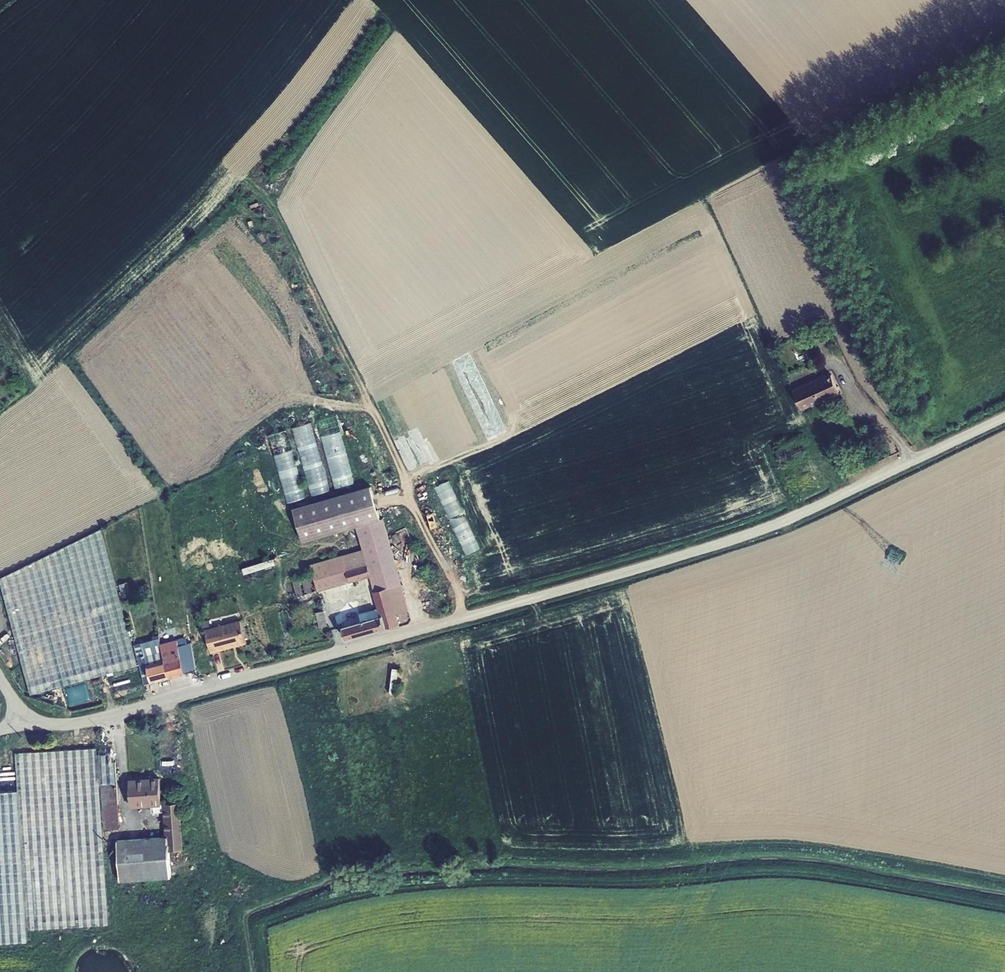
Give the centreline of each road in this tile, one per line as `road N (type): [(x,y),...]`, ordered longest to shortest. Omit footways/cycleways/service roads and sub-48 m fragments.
road 1 (unclassified): [(1004,417),(729,540),(86,722),(33,725)]

